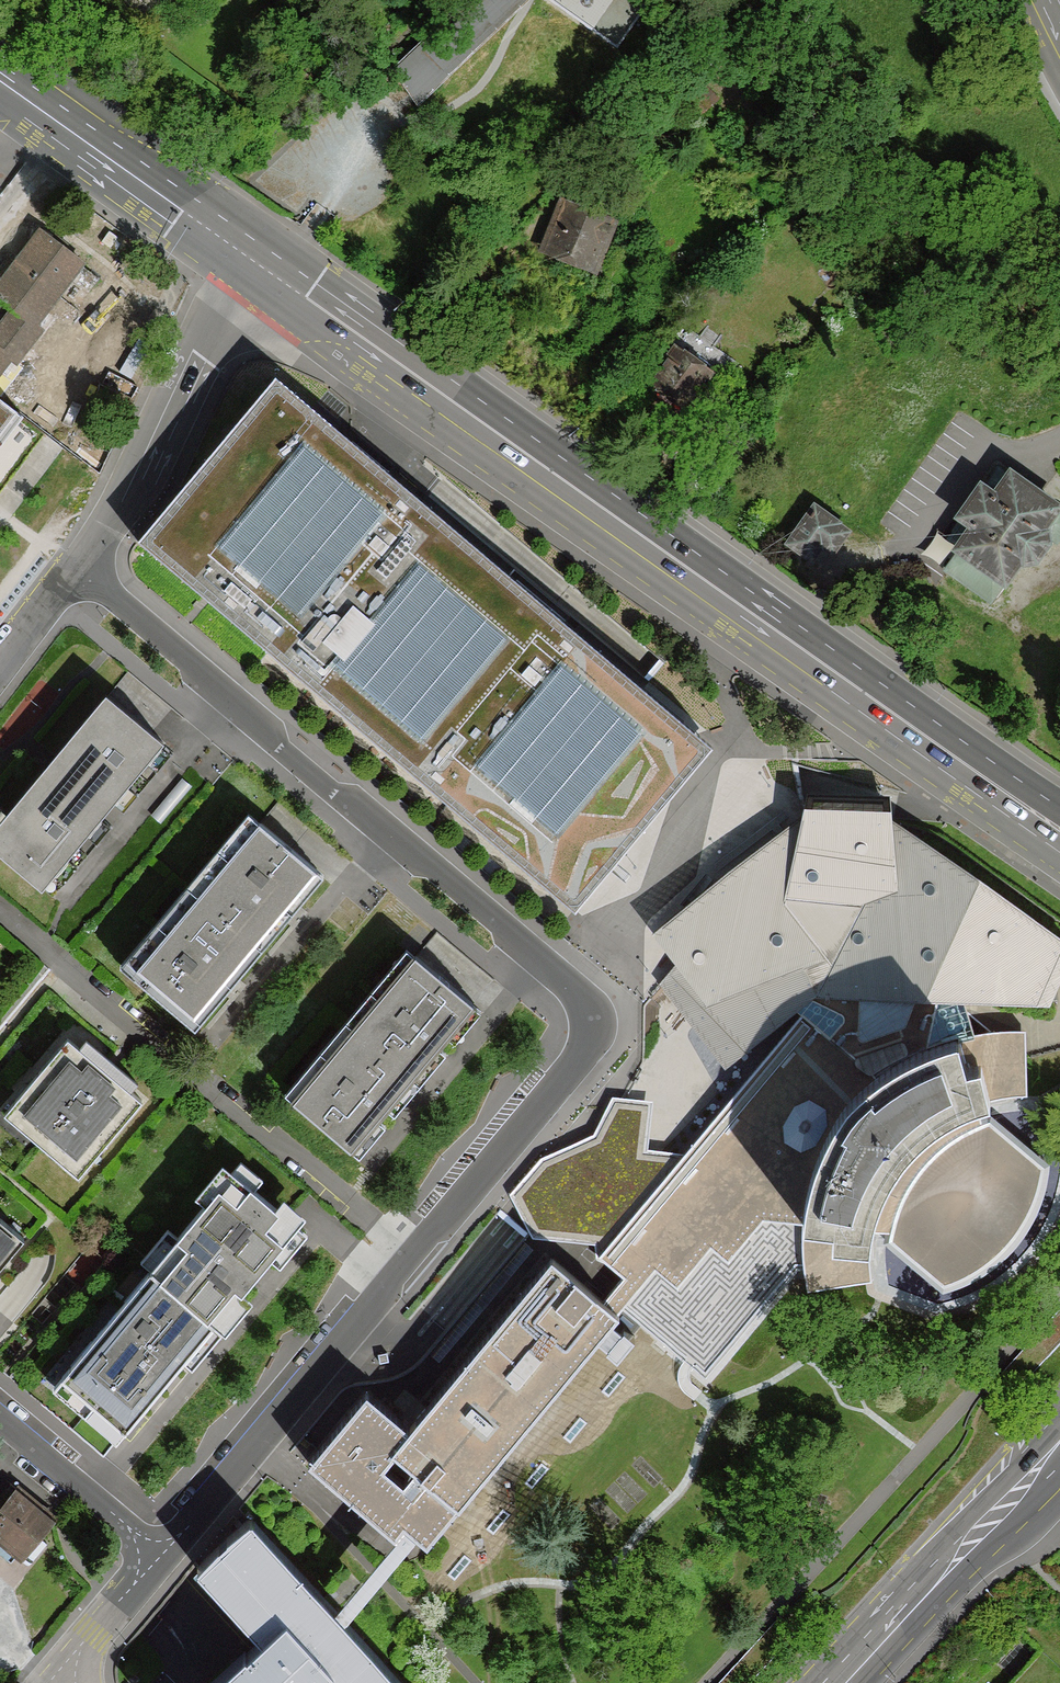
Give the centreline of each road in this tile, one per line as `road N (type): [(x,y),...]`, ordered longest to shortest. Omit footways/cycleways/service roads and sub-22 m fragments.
road 1 (residential): [(411,1257),(585,1033),(587,1011),(77,577)]
road 2 (tertiary): [(303,275),(929,719),(1059,826)]
road 3 (residential): [(411,1257),(0,916)]
road 4 (residential): [(77,577),(229,308),(249,286),(303,275)]
road 5 (residential): [(159,1557),(411,1257)]
road 6 (tertiary): [(0,54),(303,275)]
road 7 (primary): [(833,1682),(1059,1449)]
road 8 (residential): [(159,1557),(0,1422)]
road 9 (residential): [(62,1679),(159,1557)]
road 10 (residential): [(0,671),(77,577)]

